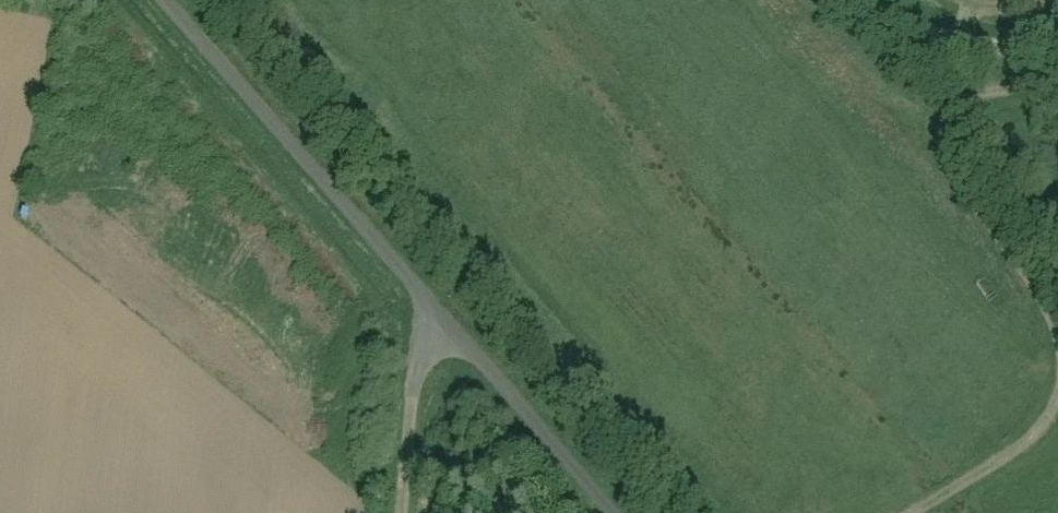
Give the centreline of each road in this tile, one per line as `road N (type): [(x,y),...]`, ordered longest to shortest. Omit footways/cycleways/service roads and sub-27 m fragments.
road 1 (unclassified): [(456,323),(171,0)]
road 2 (track): [(1057,334),(966,175),(966,86),(1039,58)]
road 3 (unclassified): [(602,512),(456,323)]
road 4 (track): [(907,512),(1024,435),(1057,361)]
road 5 (unclassified): [(1057,58),(863,0)]
road 6 (unclassified): [(436,512),(456,323)]

